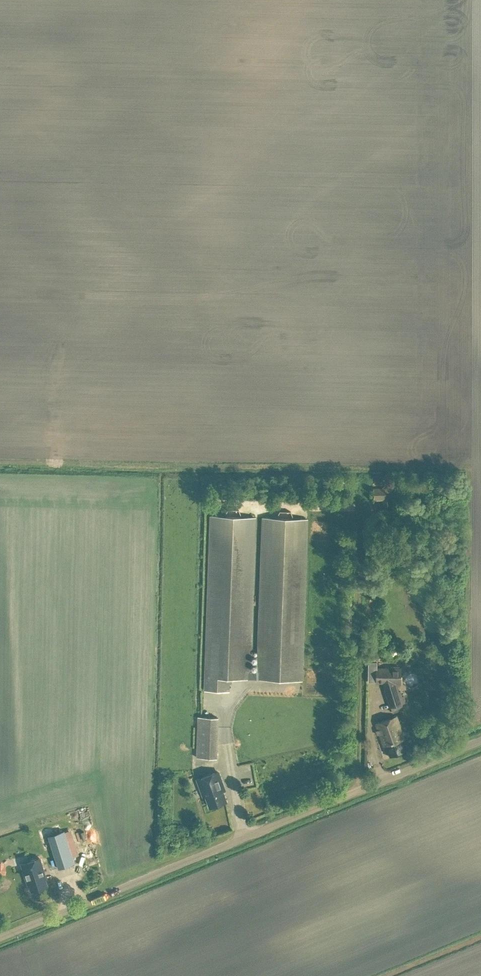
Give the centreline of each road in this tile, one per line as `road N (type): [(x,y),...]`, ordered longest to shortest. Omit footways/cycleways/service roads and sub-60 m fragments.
road 1 (unclassified): [(0,936),(480,740)]

